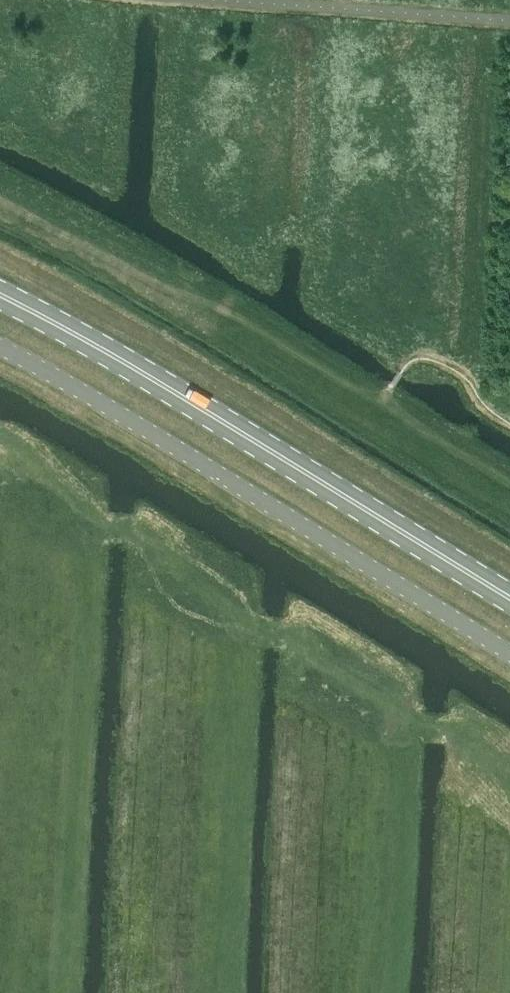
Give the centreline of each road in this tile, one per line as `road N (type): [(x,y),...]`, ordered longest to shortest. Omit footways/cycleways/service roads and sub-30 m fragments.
road 1 (primary): [(0,295),(509,601)]
road 2 (unclassified): [(509,653),(109,410),(0,353)]

